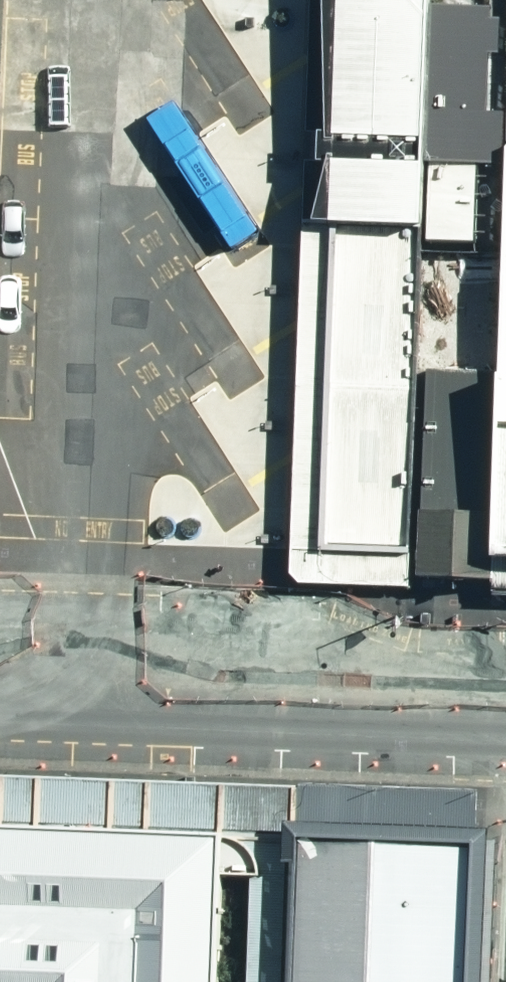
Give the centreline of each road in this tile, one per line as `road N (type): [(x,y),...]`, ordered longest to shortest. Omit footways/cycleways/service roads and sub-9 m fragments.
road 1 (unclassified): [(505,707),(0,679)]

